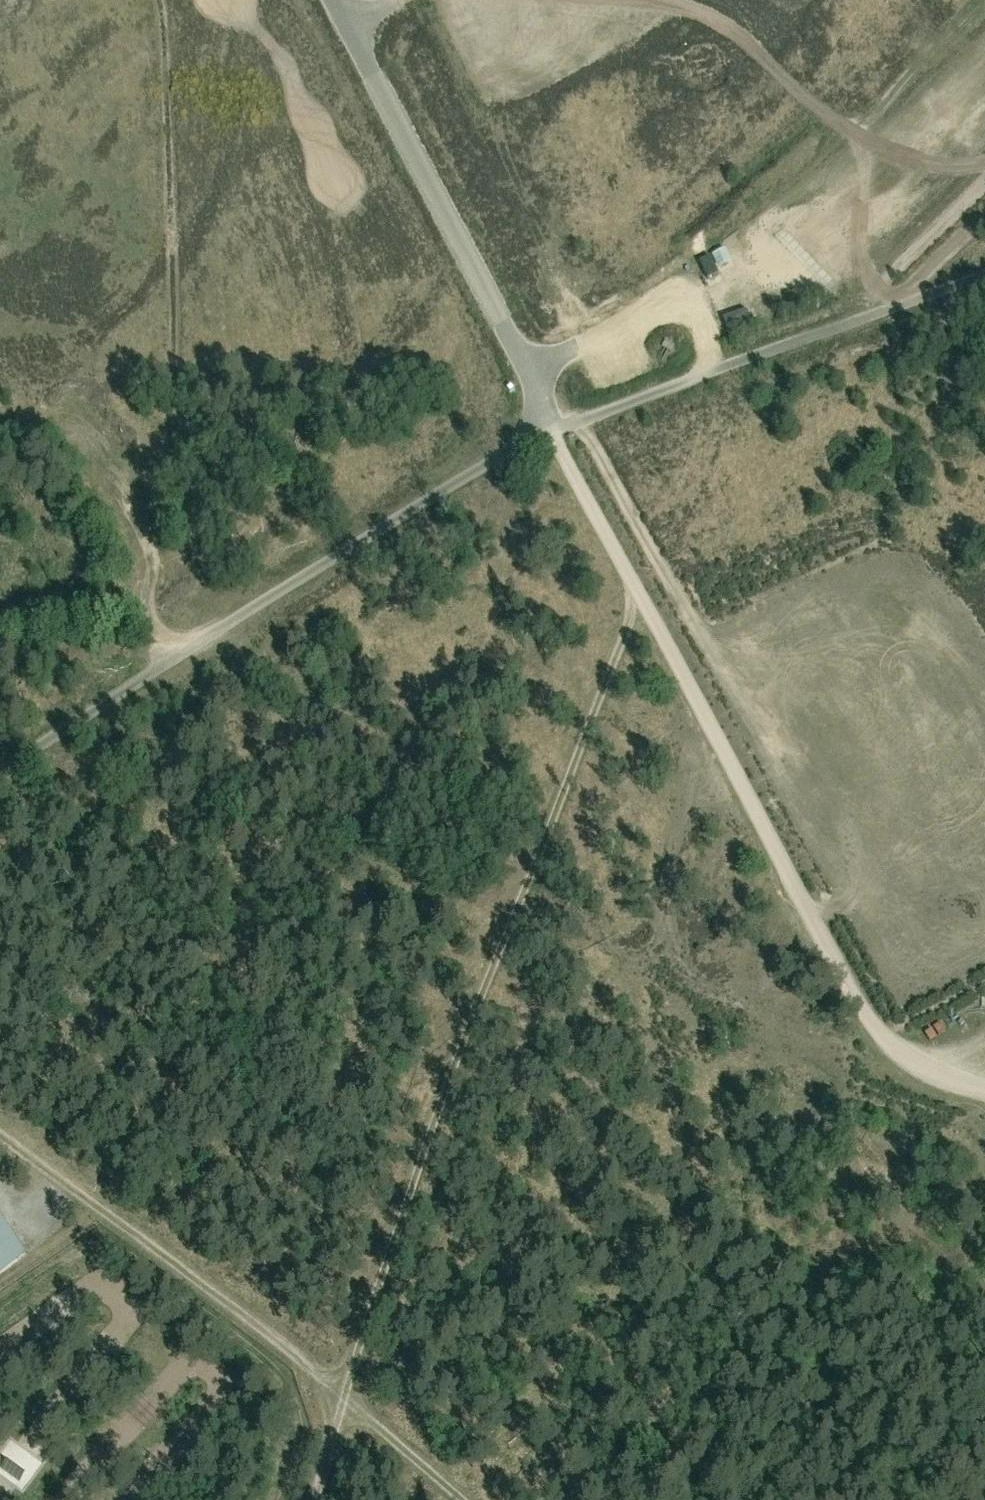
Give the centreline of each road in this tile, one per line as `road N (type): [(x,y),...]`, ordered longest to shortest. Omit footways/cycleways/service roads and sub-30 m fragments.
road 1 (track): [(549,430),(637,594),(417,1165),(312,1499)]
road 2 (track): [(207,637),(368,734),(423,779),(513,881),(693,999),(841,1062),(895,1075),(984,1022)]
road 3 (track): [(159,0),(177,383),(142,524),(153,627),(180,656)]
road 4 (unclassified): [(0,774),(549,430)]
road 5 (track): [(984,1094),(910,1065),(891,1048),(637,594)]
road 6 (track): [(463,1499),(317,1374),(0,1135)]
road 7 (unclassified): [(549,430),(529,376),(334,0)]
road 8 (unclassified): [(549,430),(984,274)]
road 9 (track): [(984,165),(939,163),(888,147),(804,99),(720,21),(636,0)]
road 10 (track): [(697,696),(665,885),(666,919),(690,978),(732,1013)]
road 11 (track): [(852,322),(984,185)]
road 12 (track): [(579,350),(647,316),(686,313),(707,331),(705,375)]
road 13 (track): [(890,308),(984,220)]

